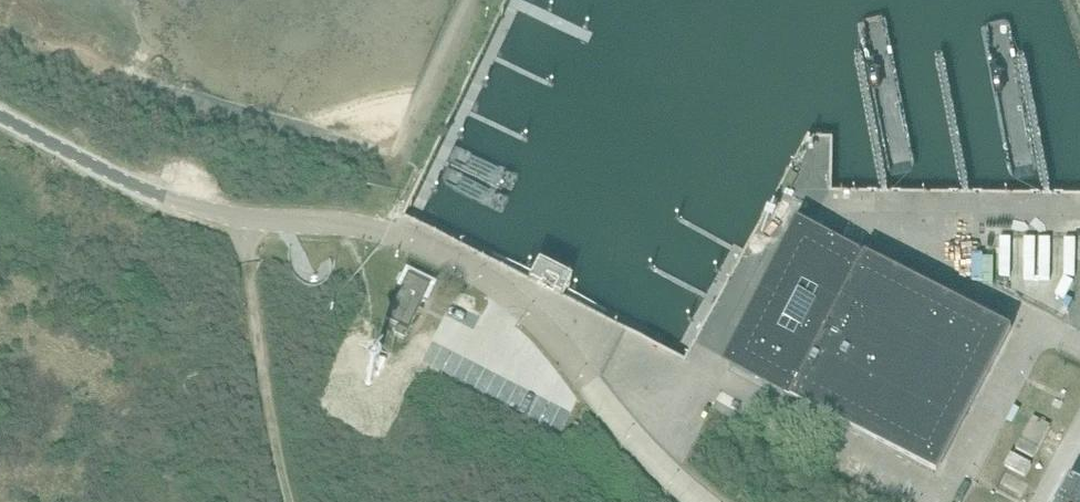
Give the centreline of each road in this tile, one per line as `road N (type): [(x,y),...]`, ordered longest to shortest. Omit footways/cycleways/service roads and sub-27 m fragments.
road 1 (unclassified): [(632,428),(507,293),(407,240),(386,231),(252,222),(182,207),(0,119)]
road 2 (unclassified): [(795,211),(819,203),(1079,208)]
road 3 (track): [(293,501),(278,451),(250,261),(252,222)]
road 4 (unclassified): [(941,501),(702,383)]
road 5 (unclassified): [(1029,322),(795,211)]
road 6 (unclassified): [(702,383),(795,211)]
road 7 (unclassified): [(1030,353),(951,501)]

